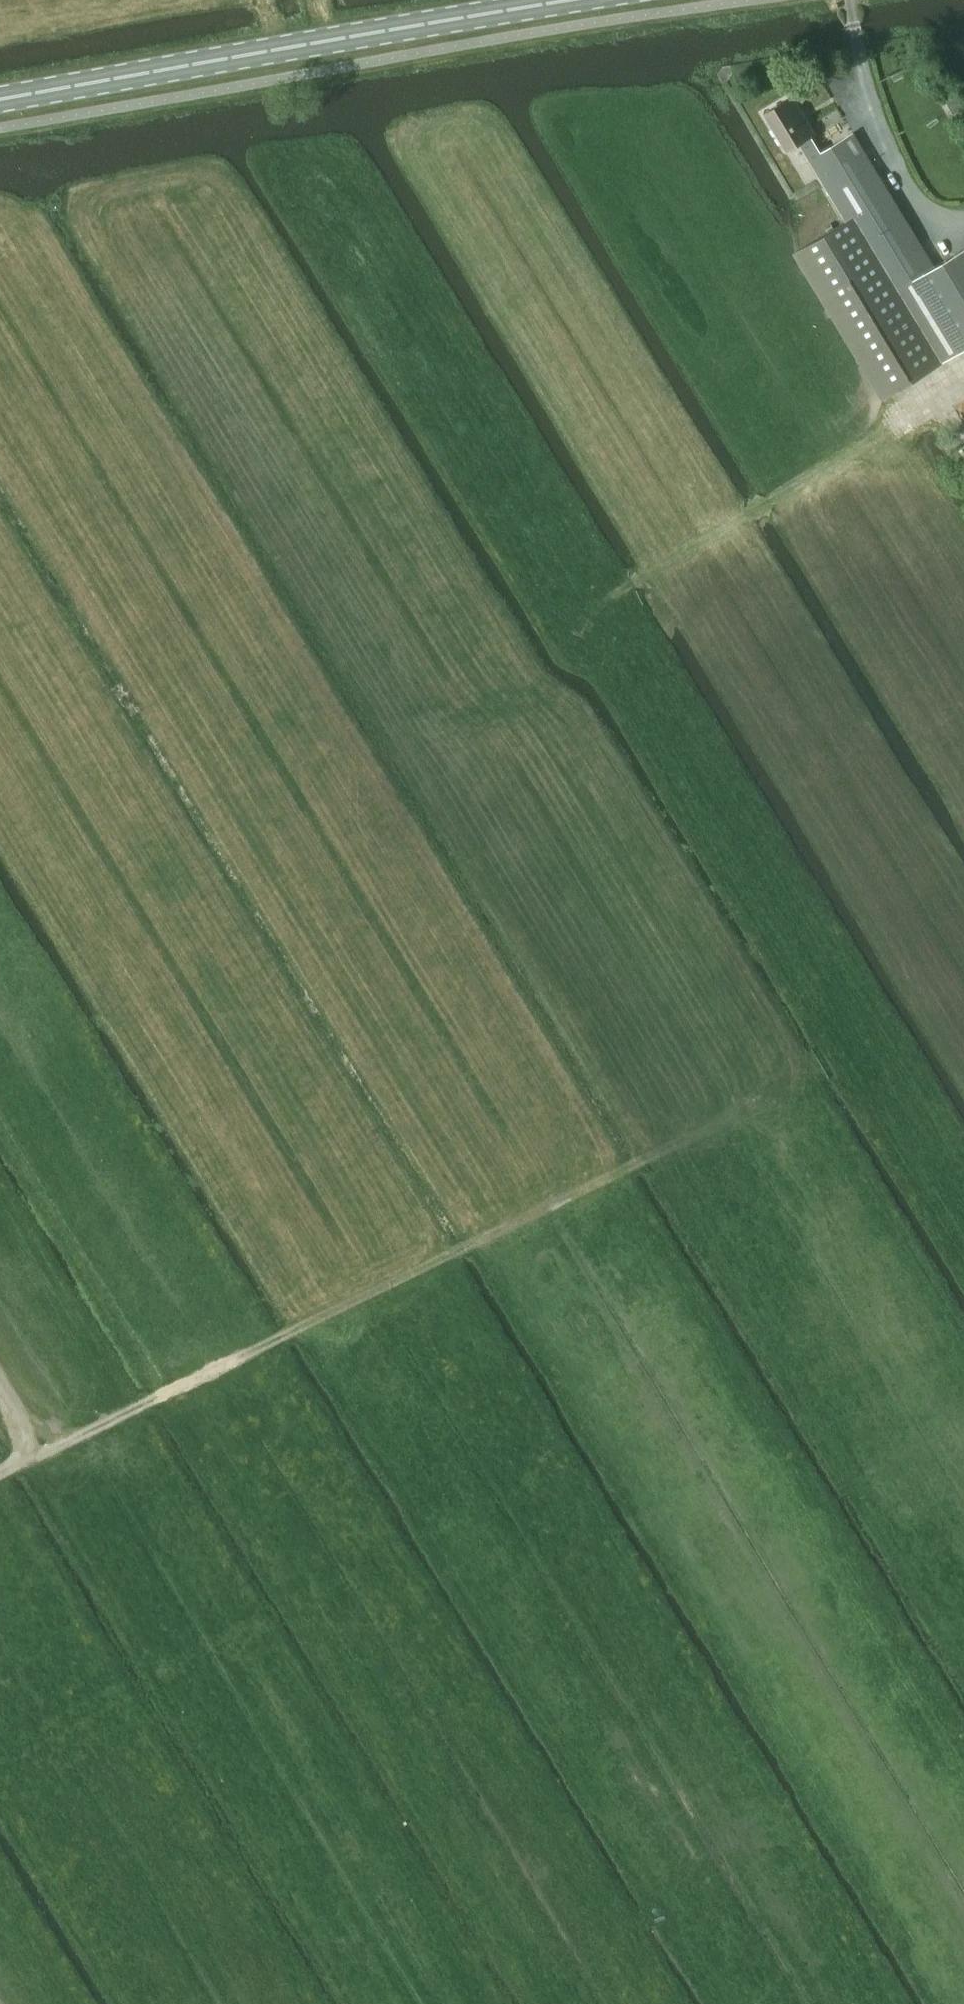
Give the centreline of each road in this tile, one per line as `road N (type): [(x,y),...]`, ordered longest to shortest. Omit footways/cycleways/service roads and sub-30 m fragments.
road 1 (secondary): [(0,101),(579,0)]
road 2 (track): [(963,376),(890,430),(614,594)]

